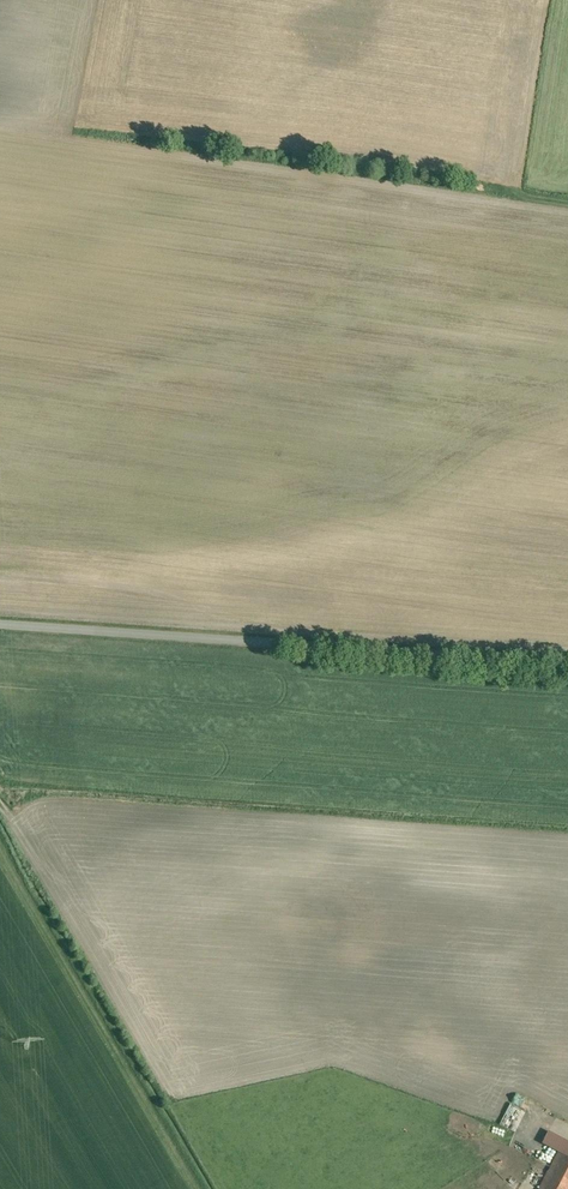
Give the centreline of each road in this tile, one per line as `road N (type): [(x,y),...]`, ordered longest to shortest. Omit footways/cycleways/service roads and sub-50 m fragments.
road 1 (unclassified): [(567,664),(0,624)]

